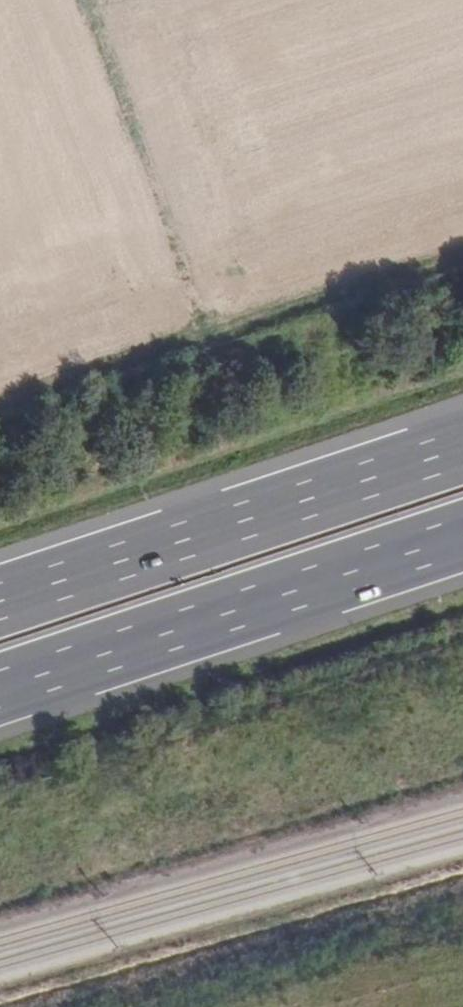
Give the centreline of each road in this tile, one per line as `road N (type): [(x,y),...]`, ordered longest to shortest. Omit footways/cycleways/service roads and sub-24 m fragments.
road 1 (track): [(0,403),(462,249)]
road 2 (motorway): [(0,689),(462,536)]
road 3 (motorway): [(462,447),(0,600)]

